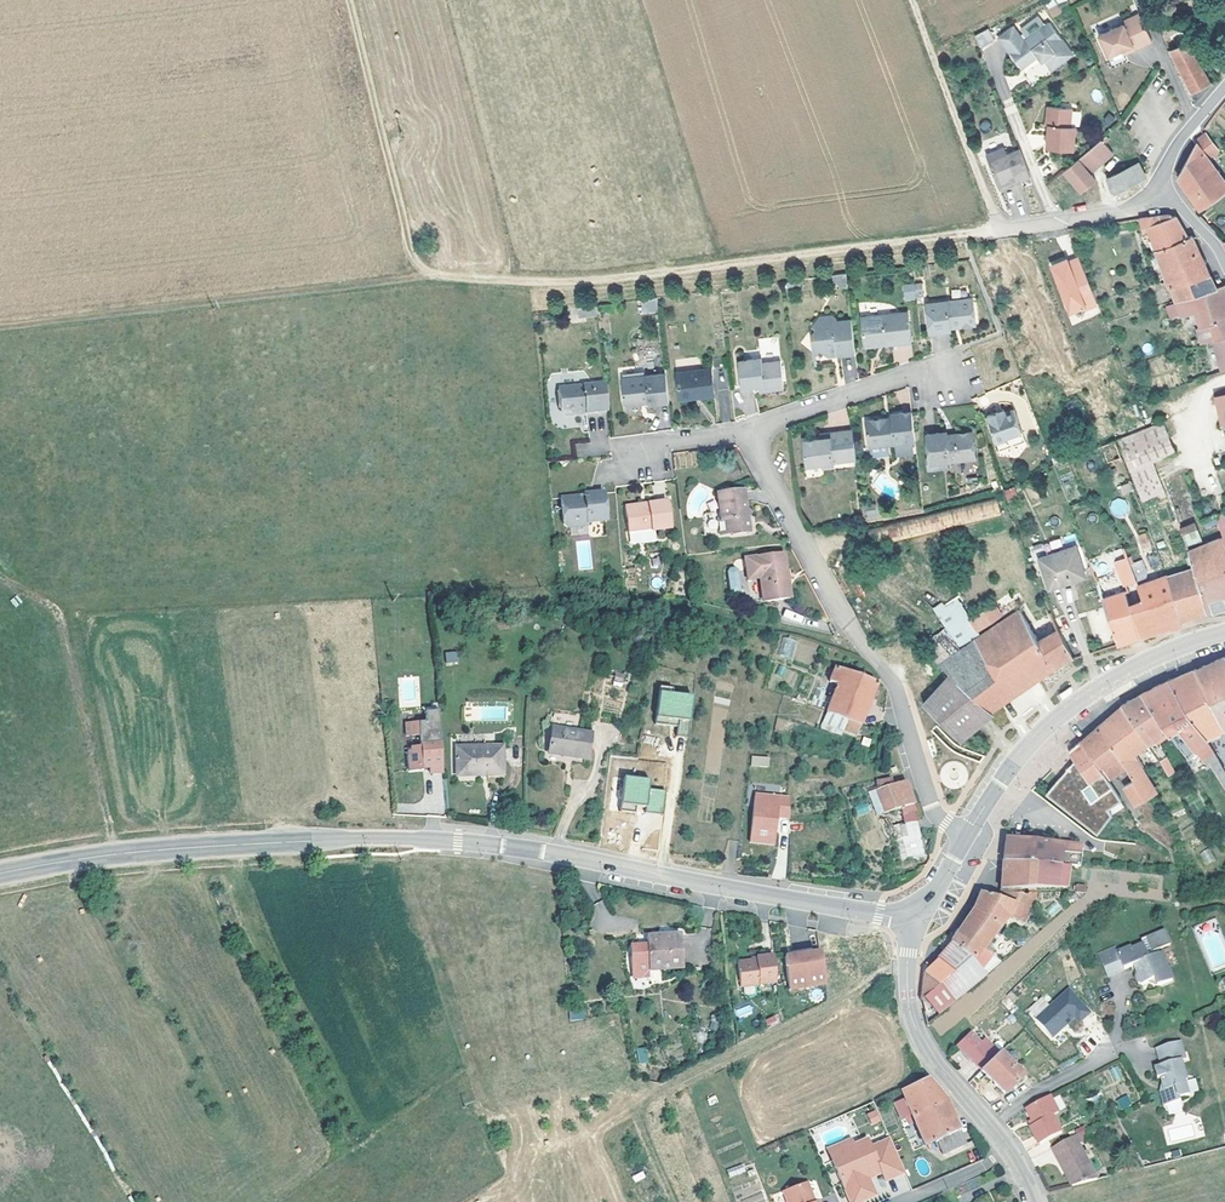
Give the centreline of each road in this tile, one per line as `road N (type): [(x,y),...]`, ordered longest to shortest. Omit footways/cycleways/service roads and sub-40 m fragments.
road 1 (track): [(911,0),(1002,229),(521,280),(421,275),(348,0)]
road 2 (secondary): [(0,874),(118,853),(277,841),(457,841),(572,853),(919,921)]
road 3 (residential): [(966,837),(936,815),(895,690),(740,435)]
road 4 (track): [(421,275),(0,327)]
road 5 (secondary): [(966,837),(1031,740),(1137,671),(1224,641)]
road 6 (track): [(118,853),(60,609),(0,576)]
road 7 (unclassified): [(919,921),(909,952),(910,1018),(935,1069),(986,1127)]
road 8 (residential): [(740,435),(929,371),(947,377)]
road 9 (residential): [(986,1127),(1117,1037),(1125,1014),(1119,988)]
road 10 (residential): [(1057,222),(991,58)]

